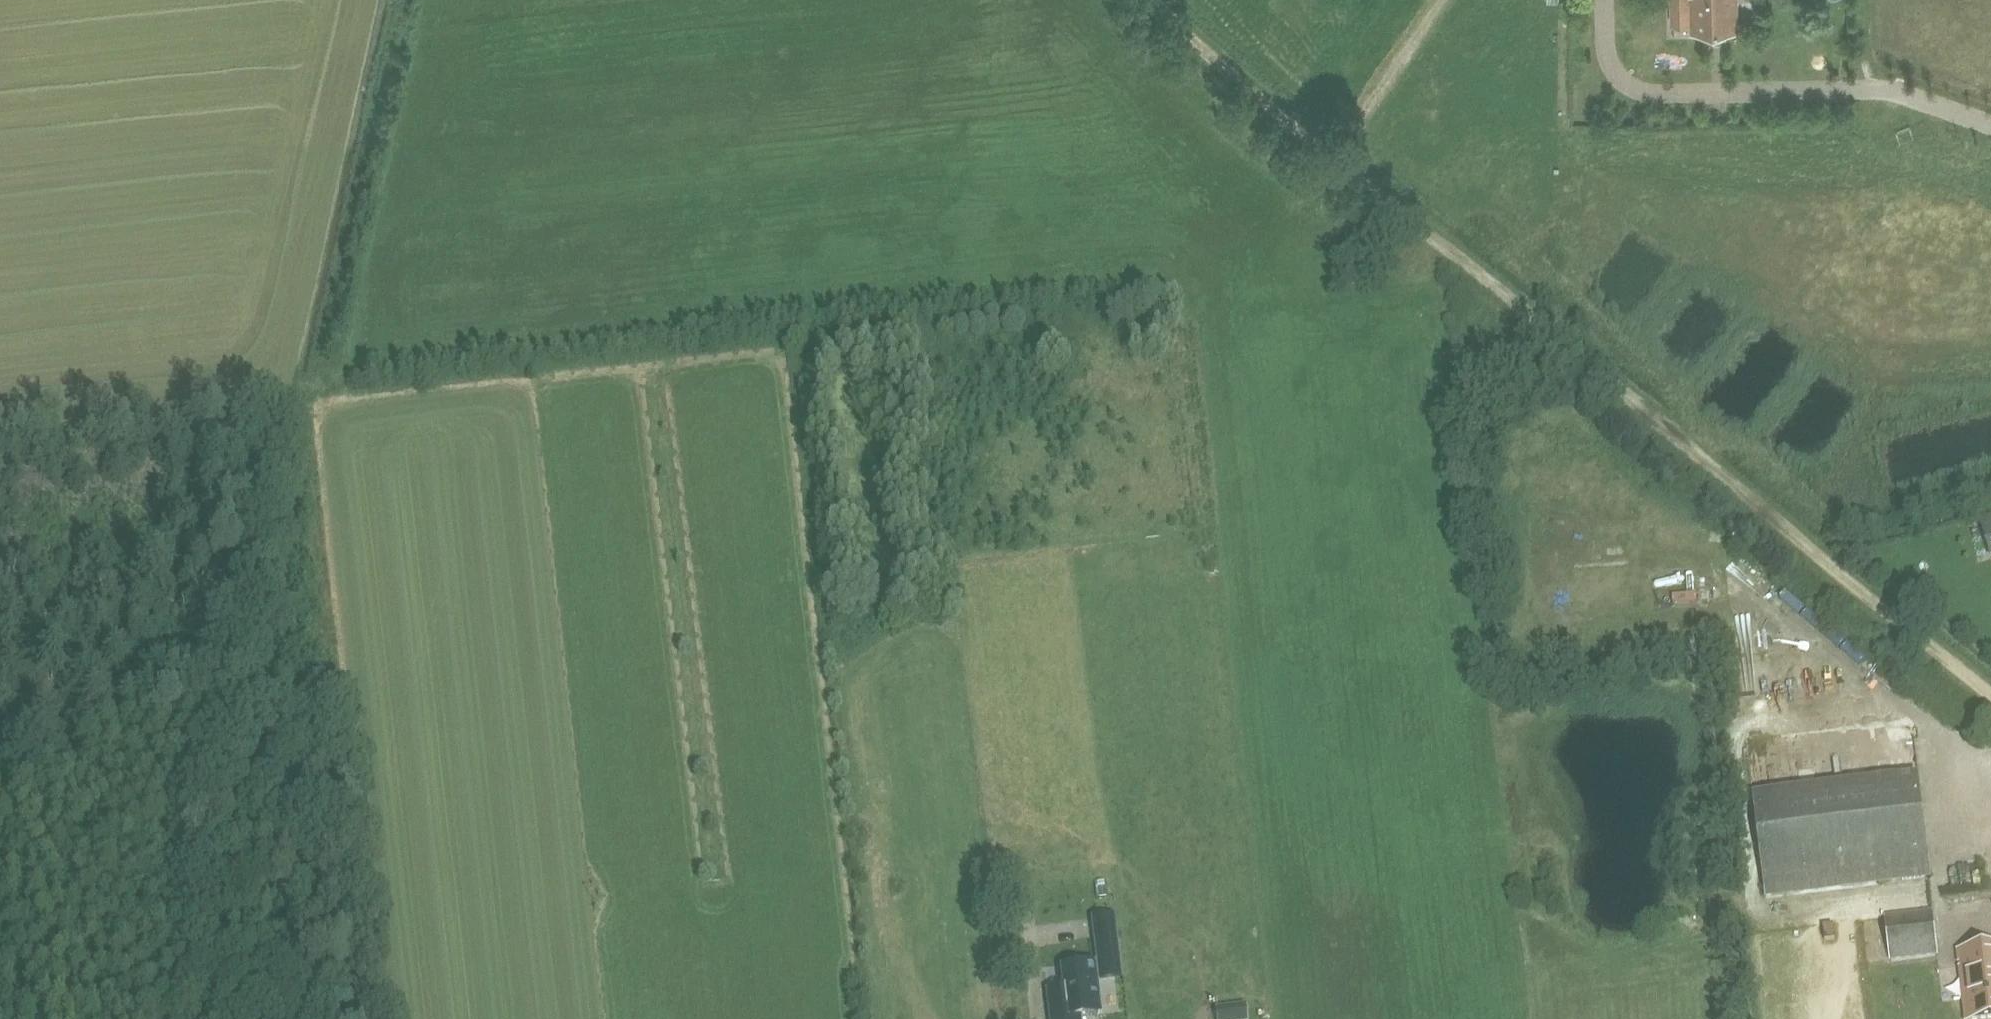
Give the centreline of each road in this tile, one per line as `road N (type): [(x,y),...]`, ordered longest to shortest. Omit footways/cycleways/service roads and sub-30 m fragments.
road 1 (track): [(1163,0),(1265,99),(1990,696)]

